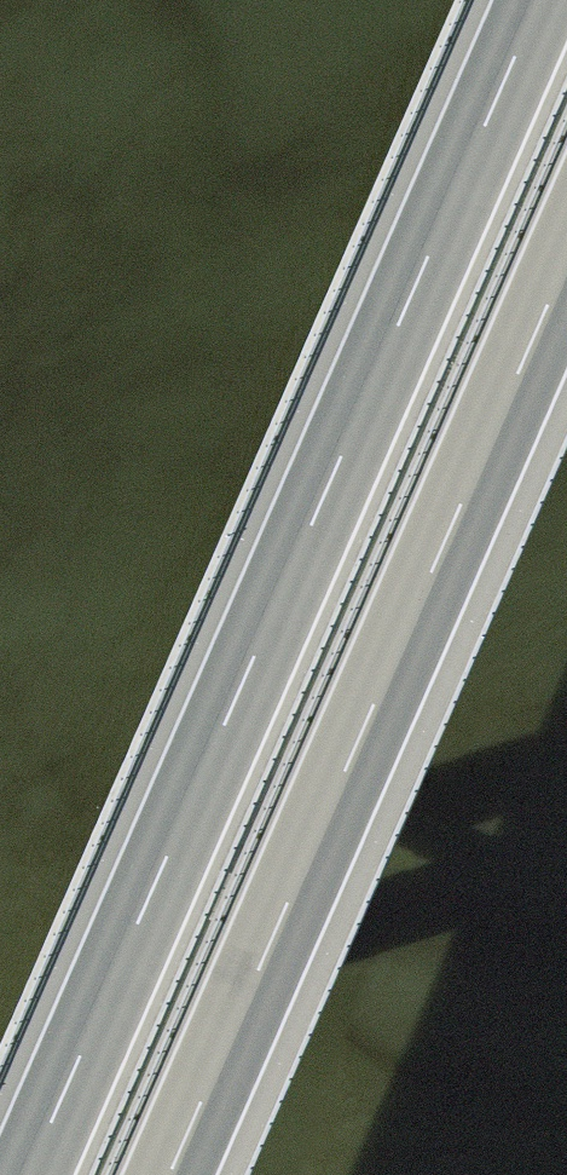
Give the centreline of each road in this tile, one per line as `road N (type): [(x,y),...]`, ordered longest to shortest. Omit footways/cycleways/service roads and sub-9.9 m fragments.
road 1 (motorway): [(538,0),(27,1174)]
road 2 (motorway): [(170,1174),(566,263)]

